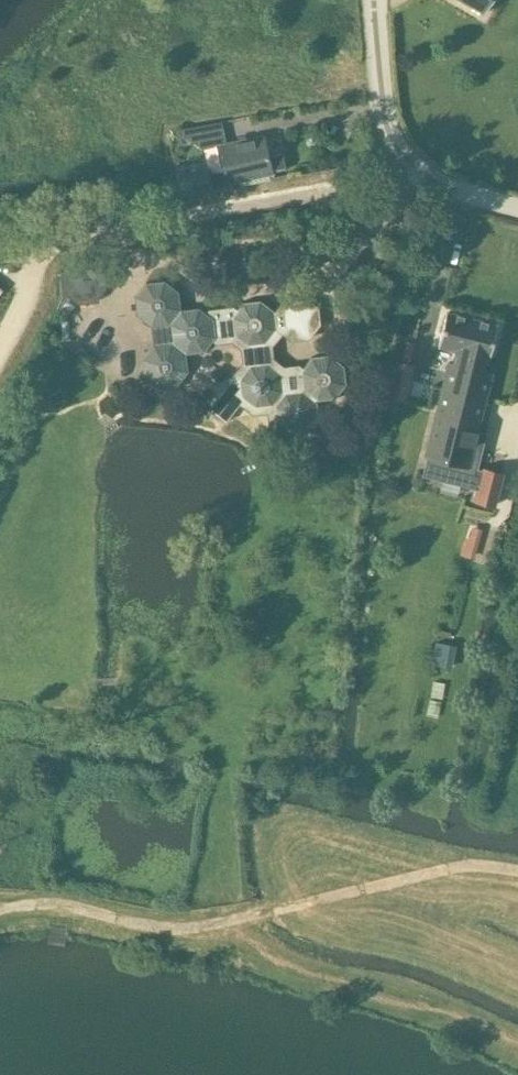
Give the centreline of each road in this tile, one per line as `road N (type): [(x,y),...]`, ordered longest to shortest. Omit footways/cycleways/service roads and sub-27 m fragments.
road 1 (track): [(0,908),(59,902),(175,929),(233,924),(473,865),(517,872)]
road 2 (unclassified): [(517,212),(409,173),(384,133),(375,0)]

